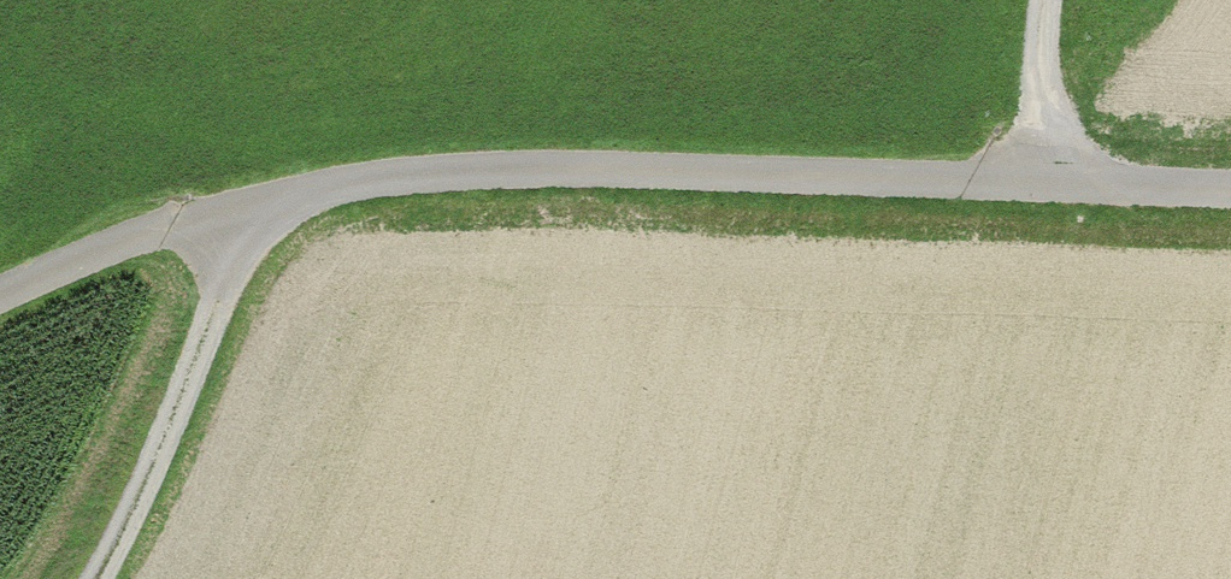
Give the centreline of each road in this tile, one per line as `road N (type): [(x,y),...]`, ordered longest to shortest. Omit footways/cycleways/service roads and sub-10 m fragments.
road 1 (track): [(0,307),(264,207),(383,188),(582,174),(1230,191)]
road 2 (track): [(99,578),(162,459),(264,207)]
road 3 (track): [(1053,0),(1031,183)]

